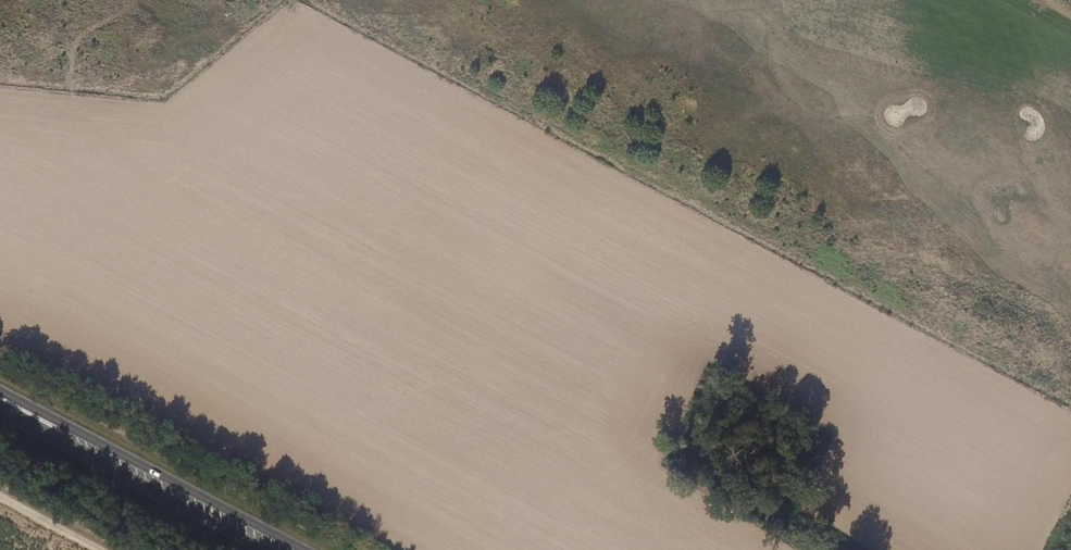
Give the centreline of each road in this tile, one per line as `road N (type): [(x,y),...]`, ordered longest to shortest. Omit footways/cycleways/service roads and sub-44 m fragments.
road 1 (primary): [(0,401),(285,549)]

